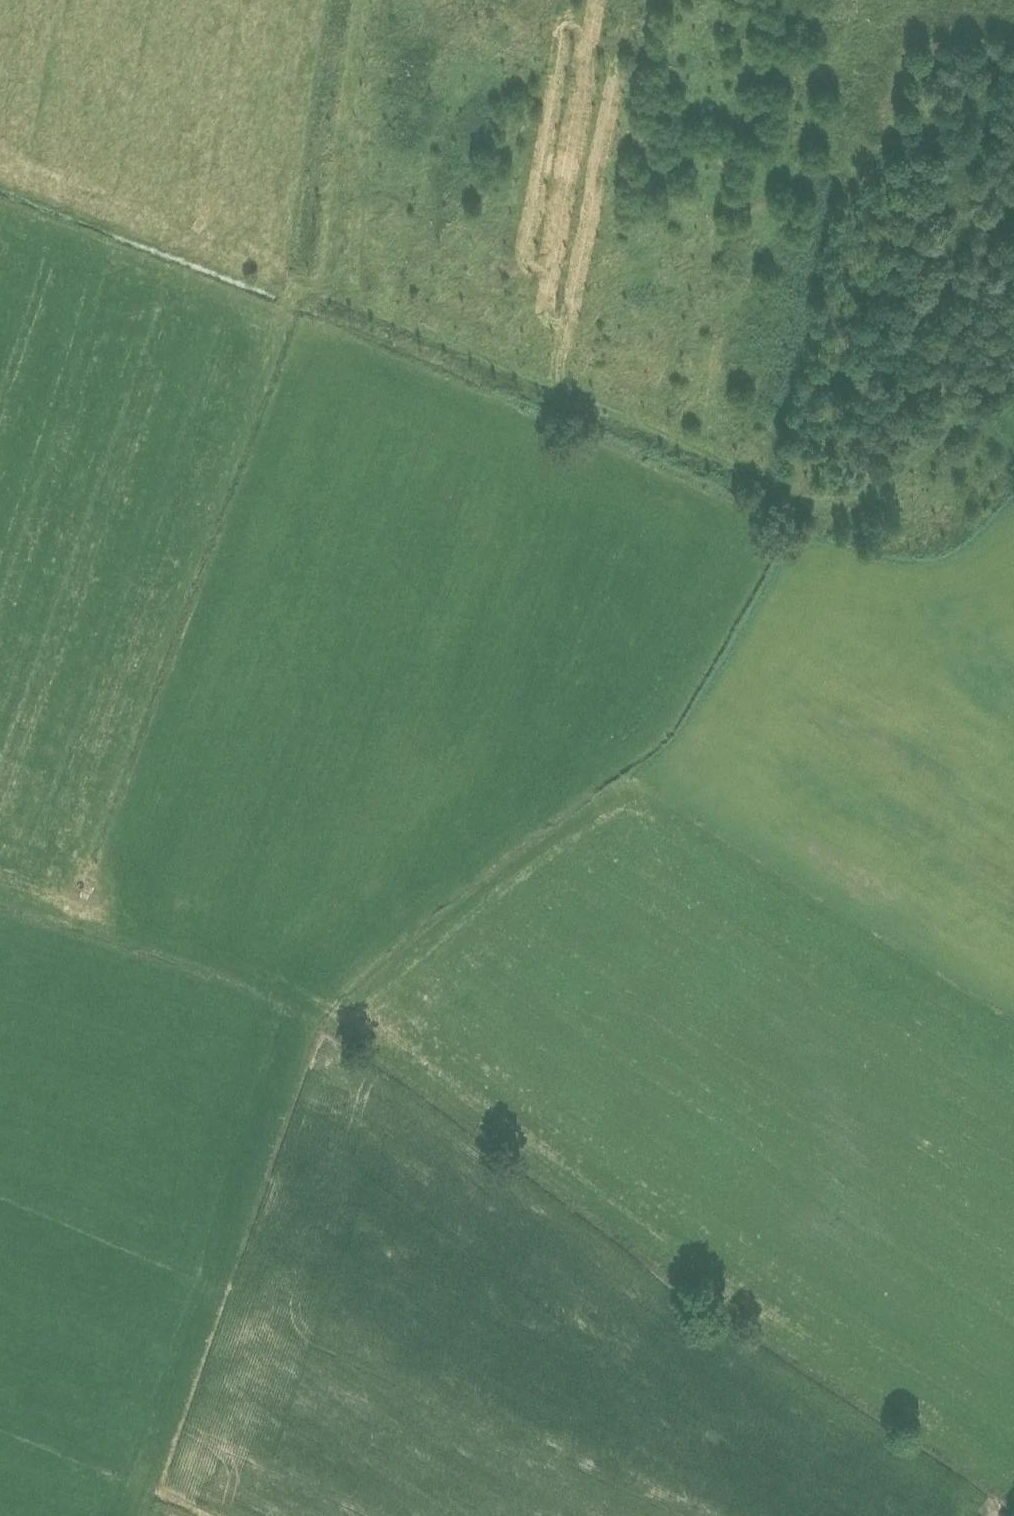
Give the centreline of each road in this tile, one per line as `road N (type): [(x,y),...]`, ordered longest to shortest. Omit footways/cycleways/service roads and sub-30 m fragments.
road 1 (track): [(0,161),(277,276),(387,308),(339,169),(362,0)]
road 2 (track): [(387,308),(805,500),(842,500),(1013,399)]

